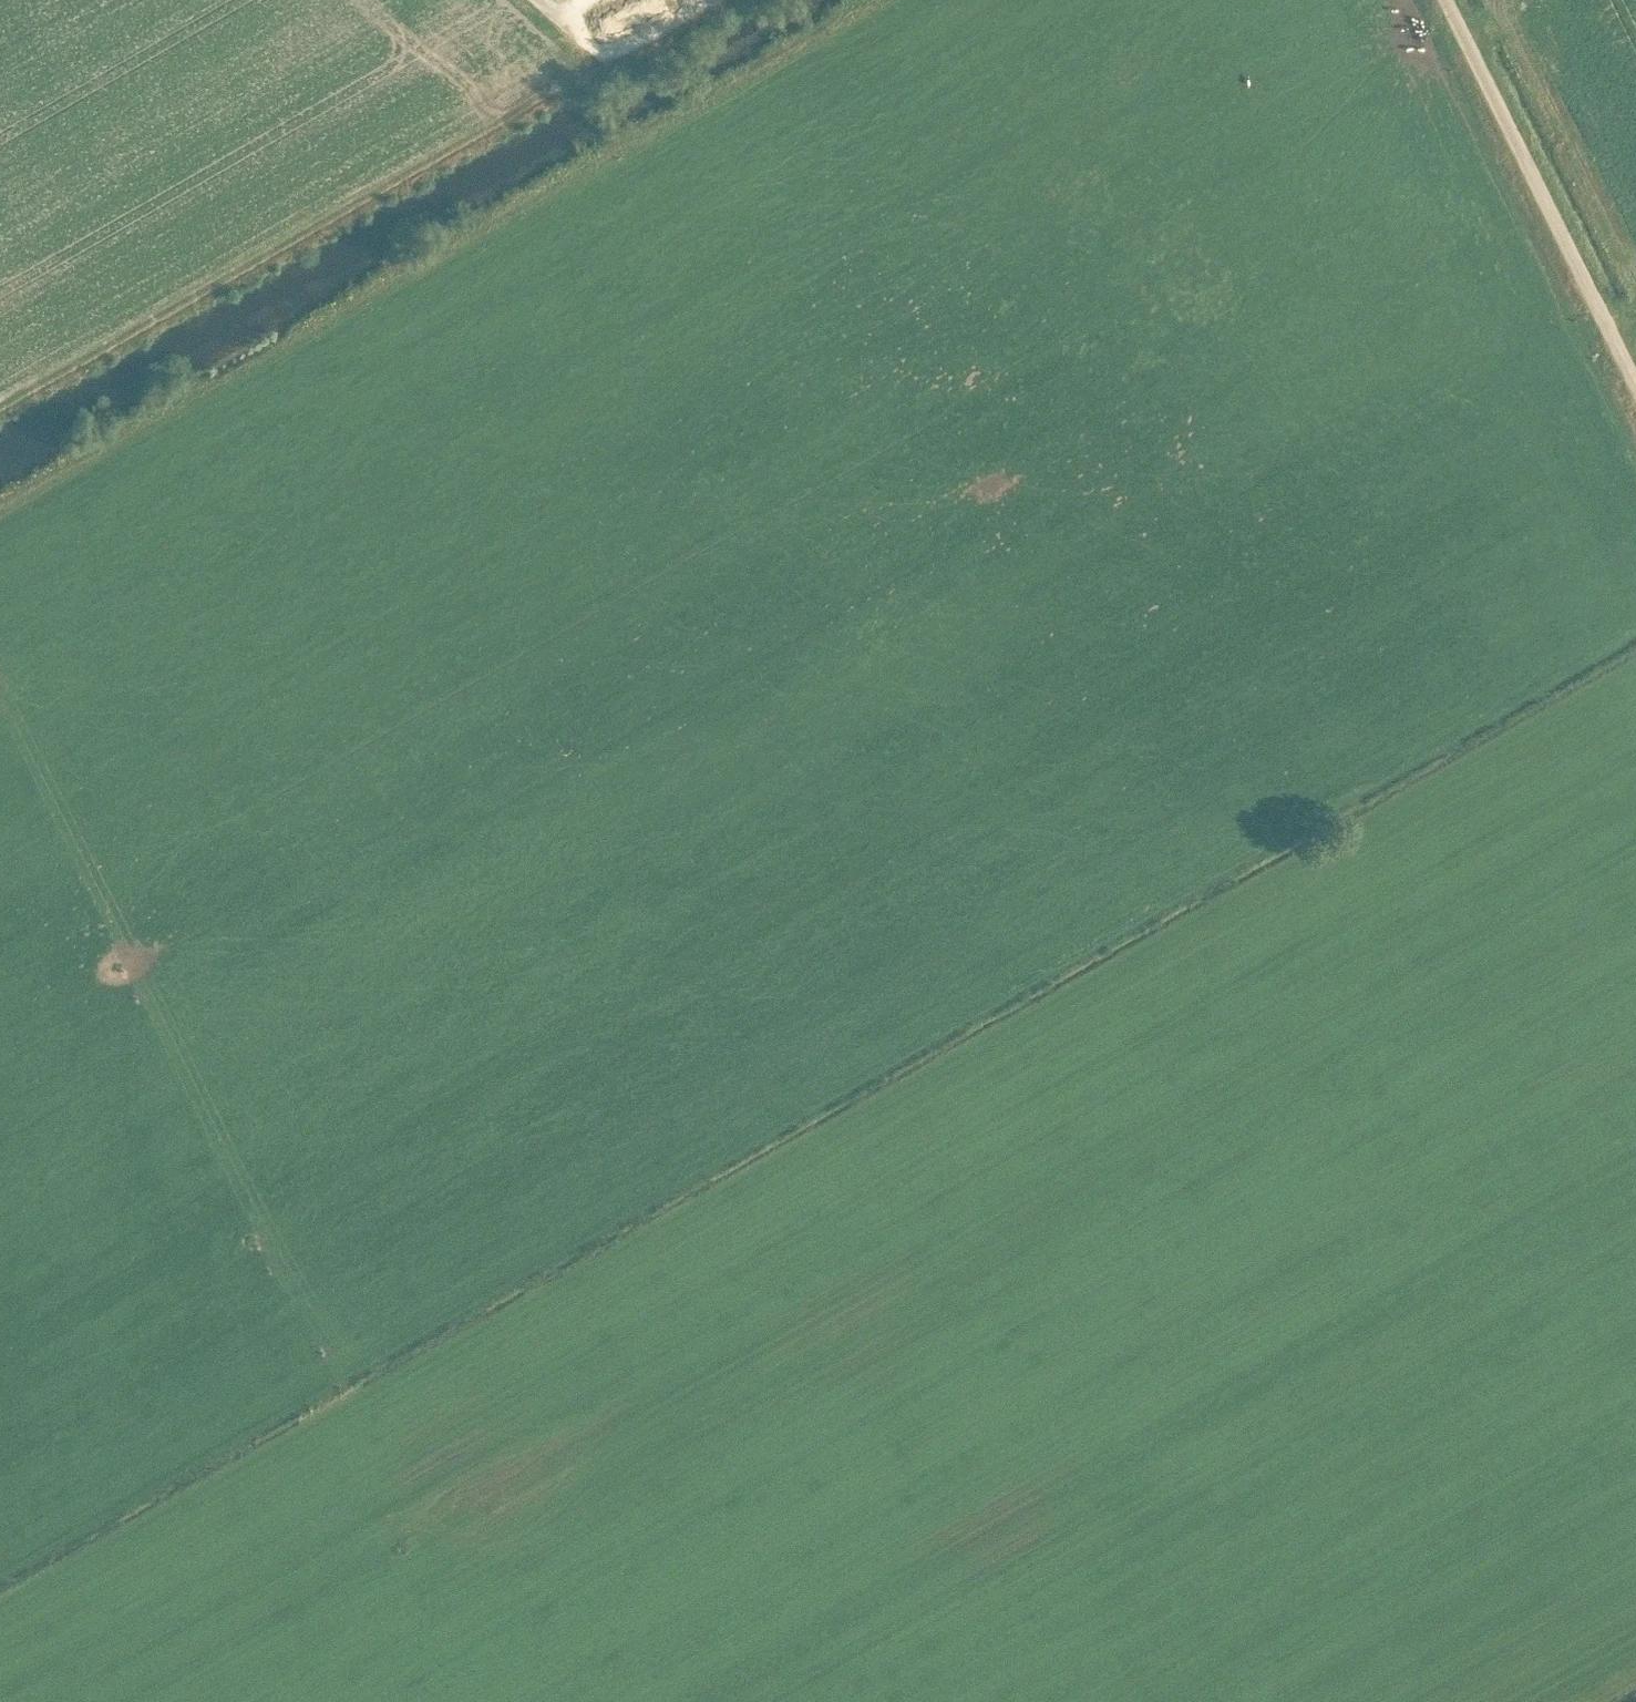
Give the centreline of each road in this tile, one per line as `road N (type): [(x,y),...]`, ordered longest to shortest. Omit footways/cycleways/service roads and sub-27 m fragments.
road 1 (track): [(1635,383),(1446,0)]

